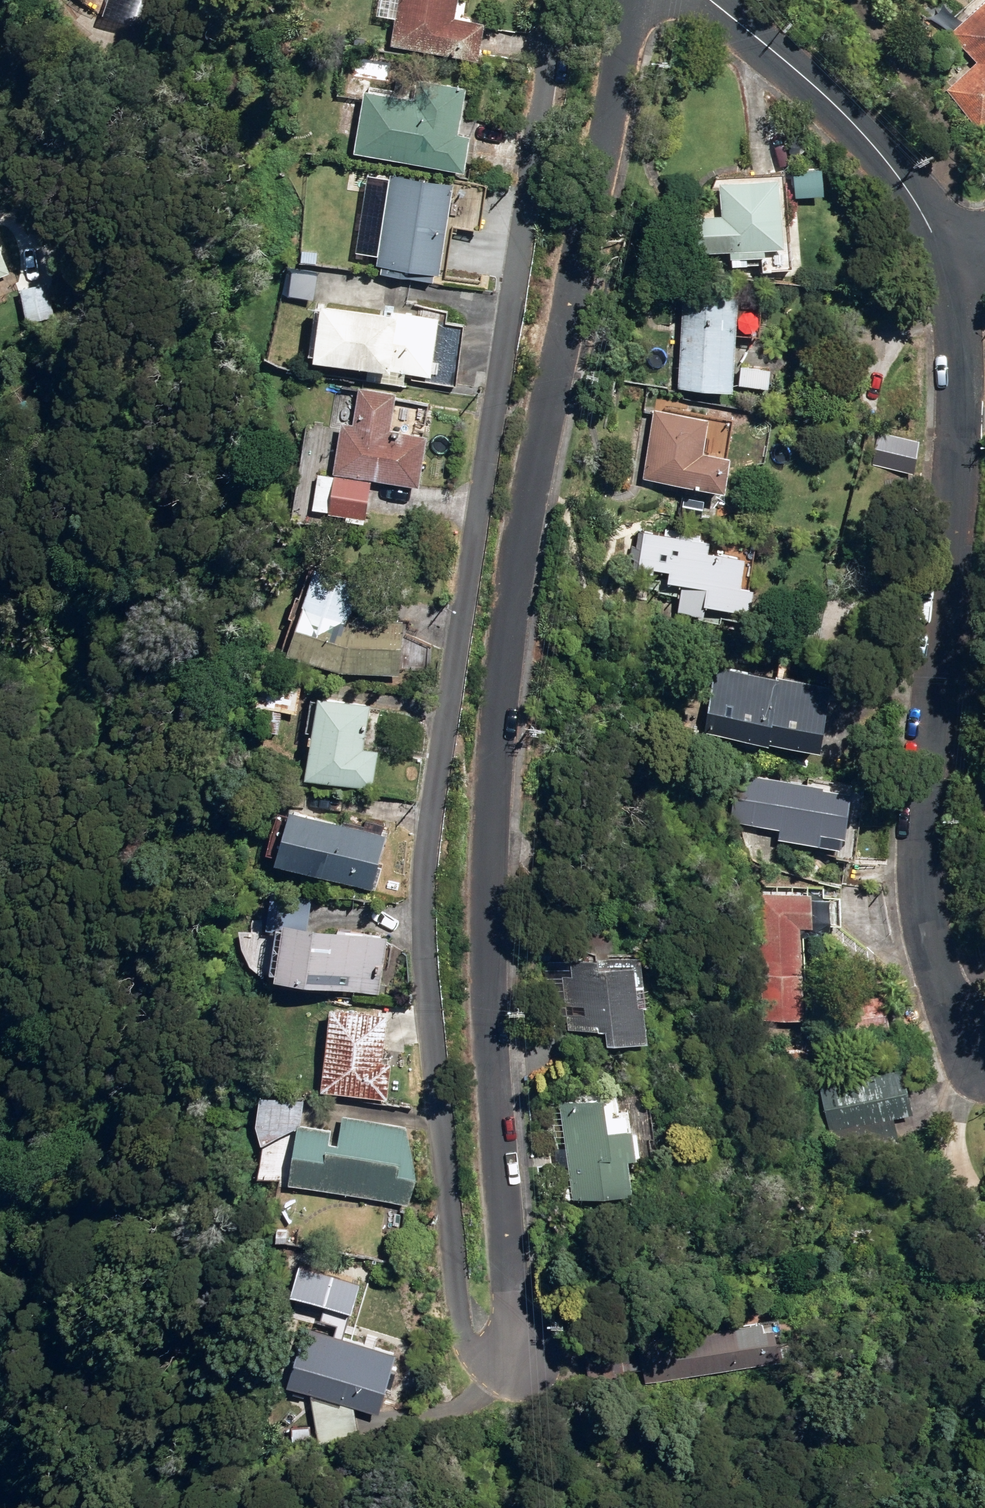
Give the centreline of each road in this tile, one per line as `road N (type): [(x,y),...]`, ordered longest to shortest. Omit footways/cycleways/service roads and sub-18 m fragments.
road 1 (residential): [(512,1344),(490,833),(526,511),(628,0)]
road 2 (residential): [(984,1045),(948,995),(921,888),(958,569),(965,284)]
road 3 (residential): [(965,284),(870,145),(797,68),(713,0)]

